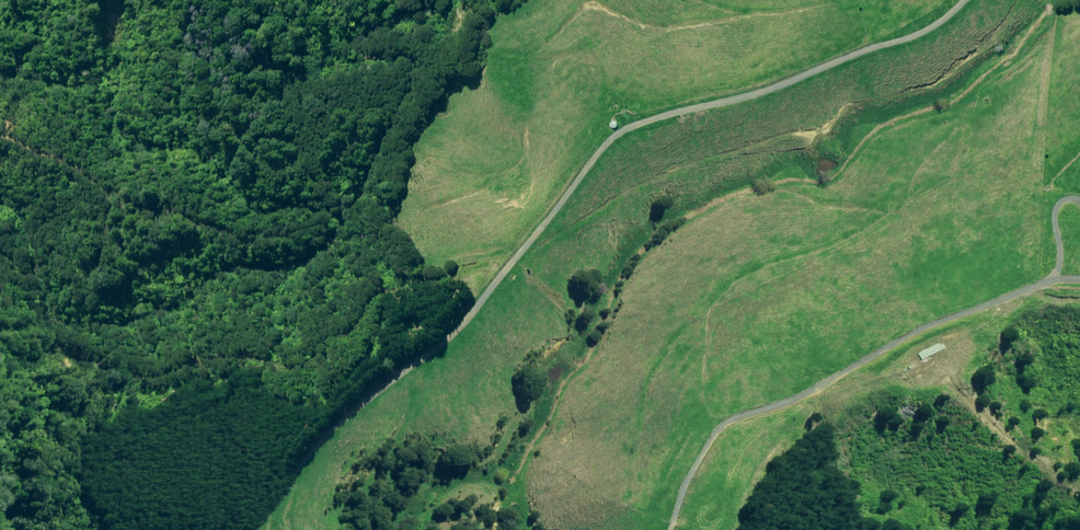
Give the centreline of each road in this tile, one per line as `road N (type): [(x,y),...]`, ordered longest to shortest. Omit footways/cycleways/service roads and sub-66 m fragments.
road 1 (track): [(0,365),(148,390),(195,373),(290,378),(418,294),(513,264),(576,161),(634,123),(819,73),(969,16),(982,0)]
road 2 (track): [(672,529),(701,452),(731,412),(814,388),(969,303),(1079,270)]
road 3 (track): [(513,264),(474,320),(356,413),(279,499),(275,529)]

